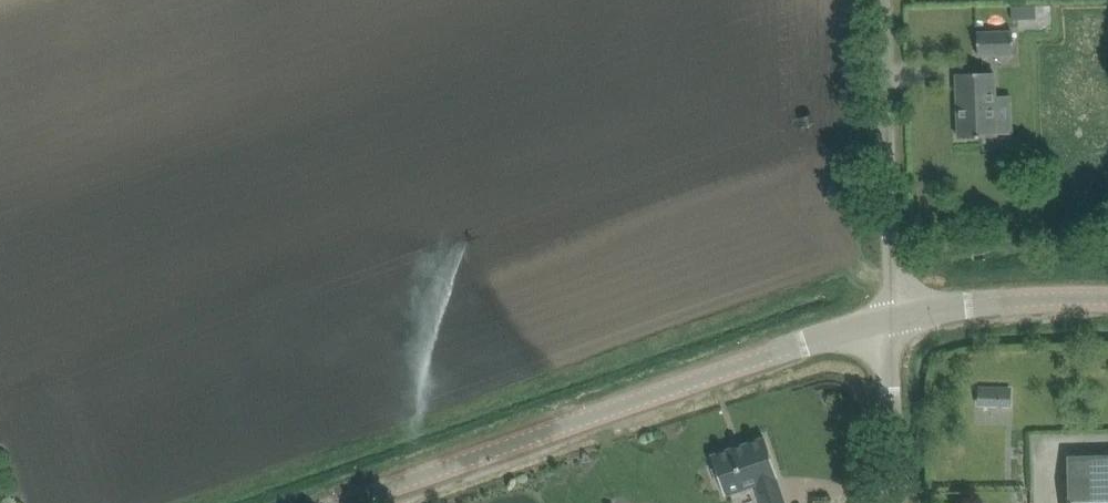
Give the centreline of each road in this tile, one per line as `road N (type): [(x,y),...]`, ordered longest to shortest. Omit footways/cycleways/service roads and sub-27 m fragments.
road 1 (tertiary): [(346,502),(893,319)]
road 2 (unclassified): [(893,319),(882,0)]
road 3 (tertiary): [(1107,298),(893,319)]
road 4 (unclassified): [(899,502),(893,319)]

